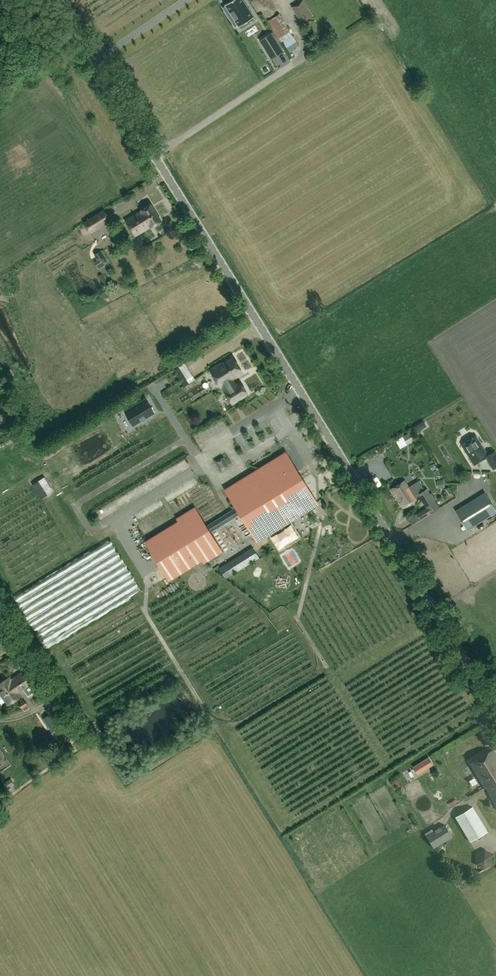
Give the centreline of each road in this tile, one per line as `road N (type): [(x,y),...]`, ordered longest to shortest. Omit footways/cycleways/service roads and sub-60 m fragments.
road 1 (tertiary): [(58,0),(495,707)]
road 2 (track): [(0,599),(55,690),(23,715),(0,719)]
road 3 (track): [(268,80),(155,156)]

